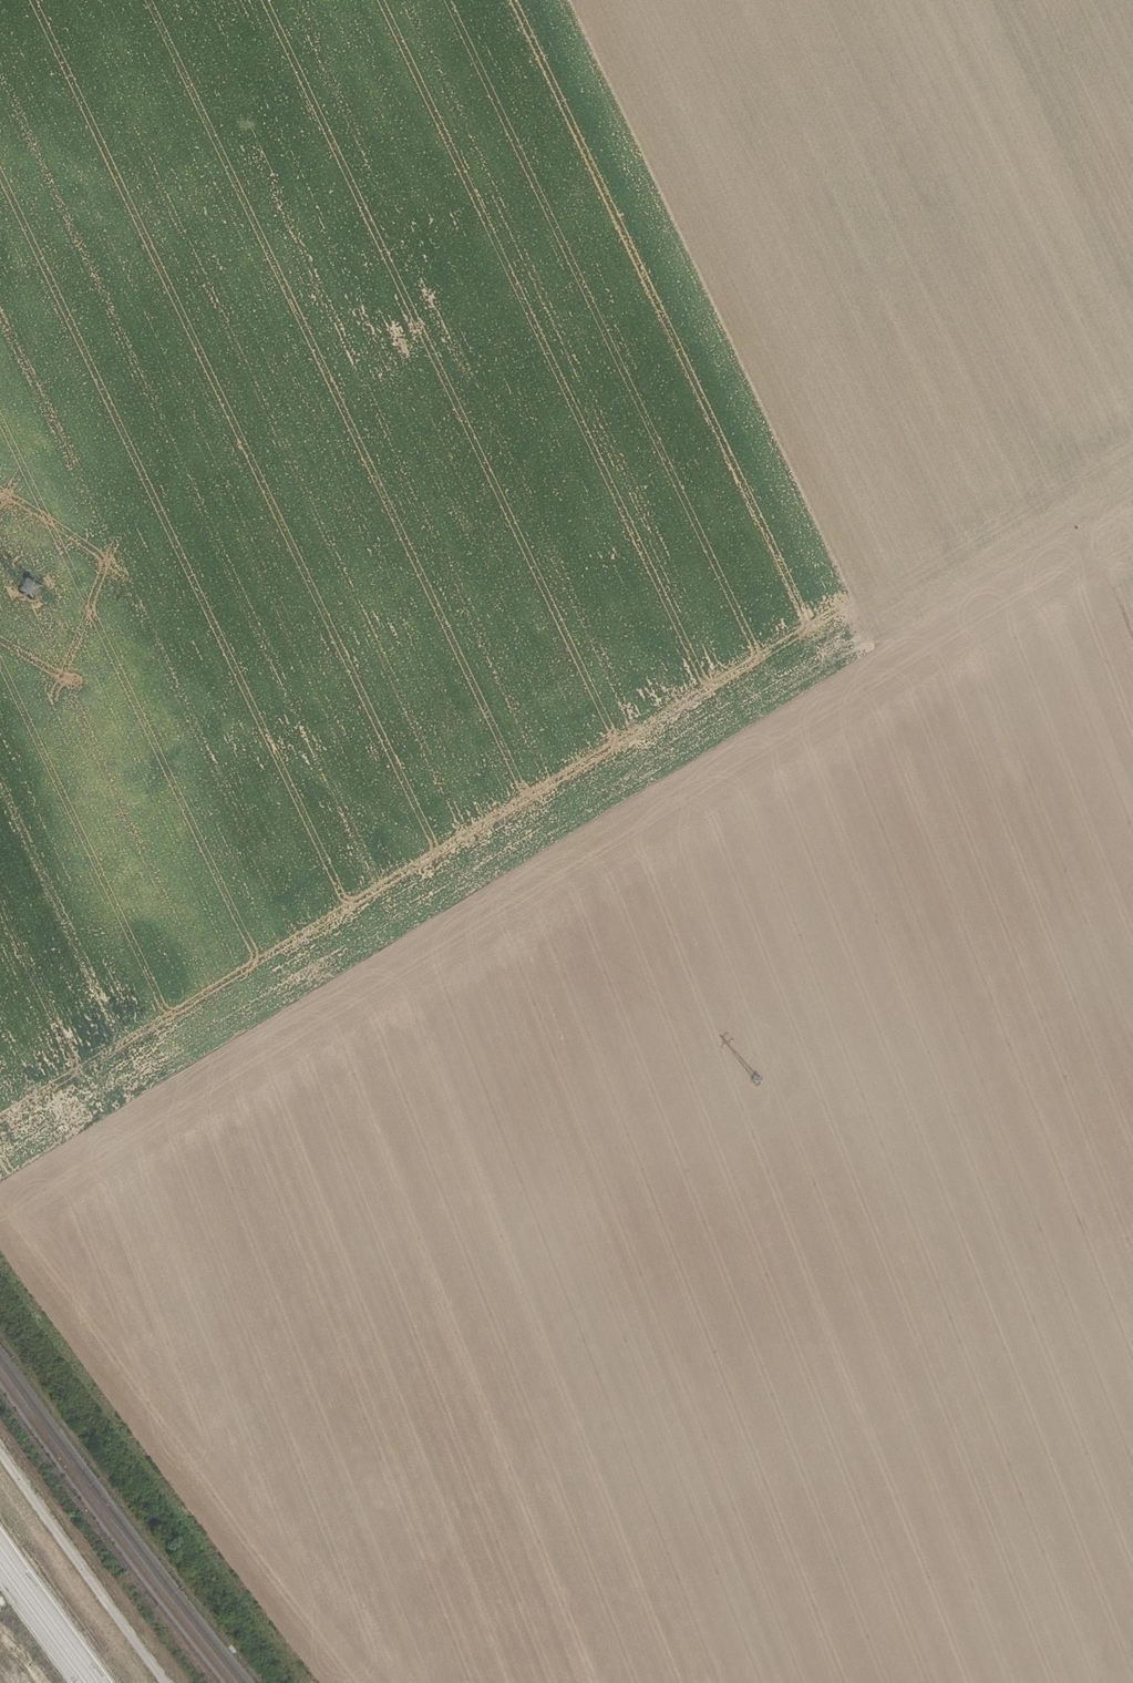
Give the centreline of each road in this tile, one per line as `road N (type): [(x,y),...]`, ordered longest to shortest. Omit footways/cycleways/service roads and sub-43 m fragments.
road 1 (track): [(0,1446),(171,1682)]

